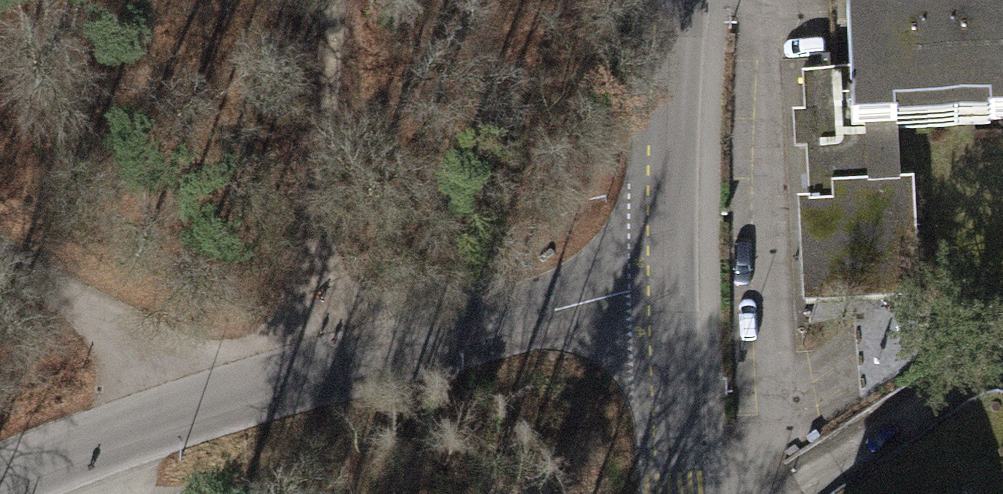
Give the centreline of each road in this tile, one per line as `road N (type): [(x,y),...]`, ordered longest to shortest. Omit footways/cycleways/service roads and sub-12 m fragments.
road 1 (track): [(0,262),(76,303),(177,414),(344,261),(340,0)]
road 2 (unclassified): [(0,478),(177,414),(629,292),(666,290)]
road 3 (tertiary): [(672,0),(666,290)]
road 4 (tertiary): [(666,290),(673,493)]

